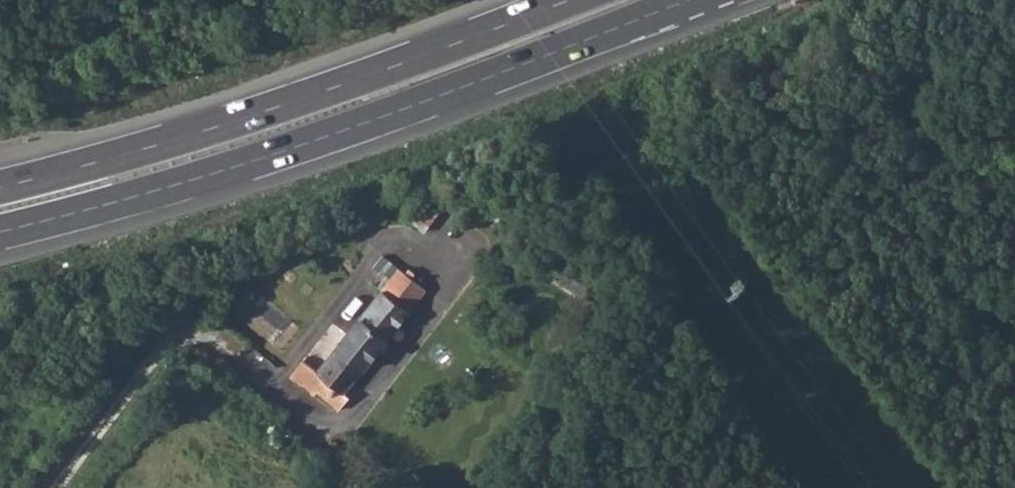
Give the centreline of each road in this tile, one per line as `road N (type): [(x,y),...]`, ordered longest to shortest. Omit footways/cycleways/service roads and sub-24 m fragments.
road 1 (motorway): [(0,231),(339,132),(686,0)]
road 2 (motorway): [(568,0),(279,106),(0,187)]
road 3 (residential): [(53,487),(177,319)]

